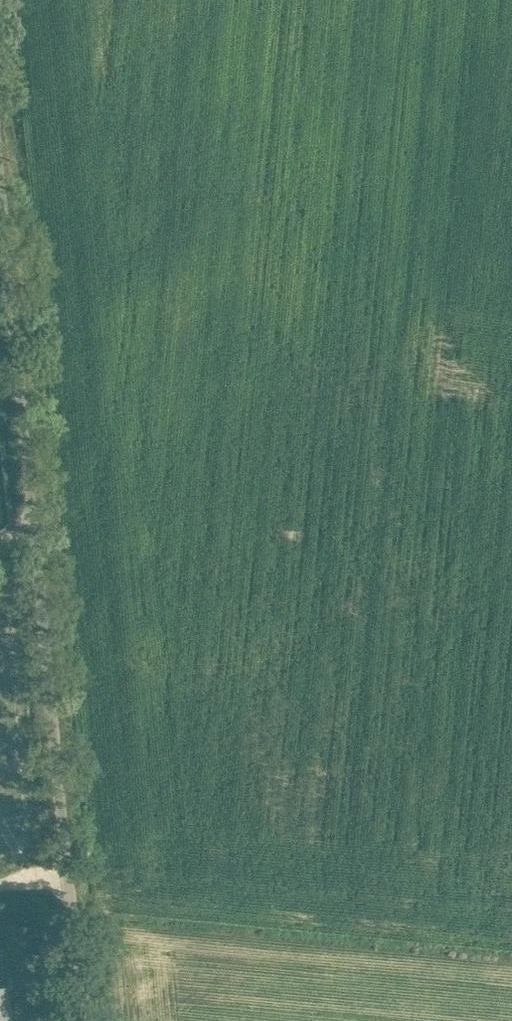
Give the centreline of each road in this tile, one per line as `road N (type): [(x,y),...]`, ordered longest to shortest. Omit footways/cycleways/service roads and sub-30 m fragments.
road 1 (unclassified): [(74,1020),(0,216)]

